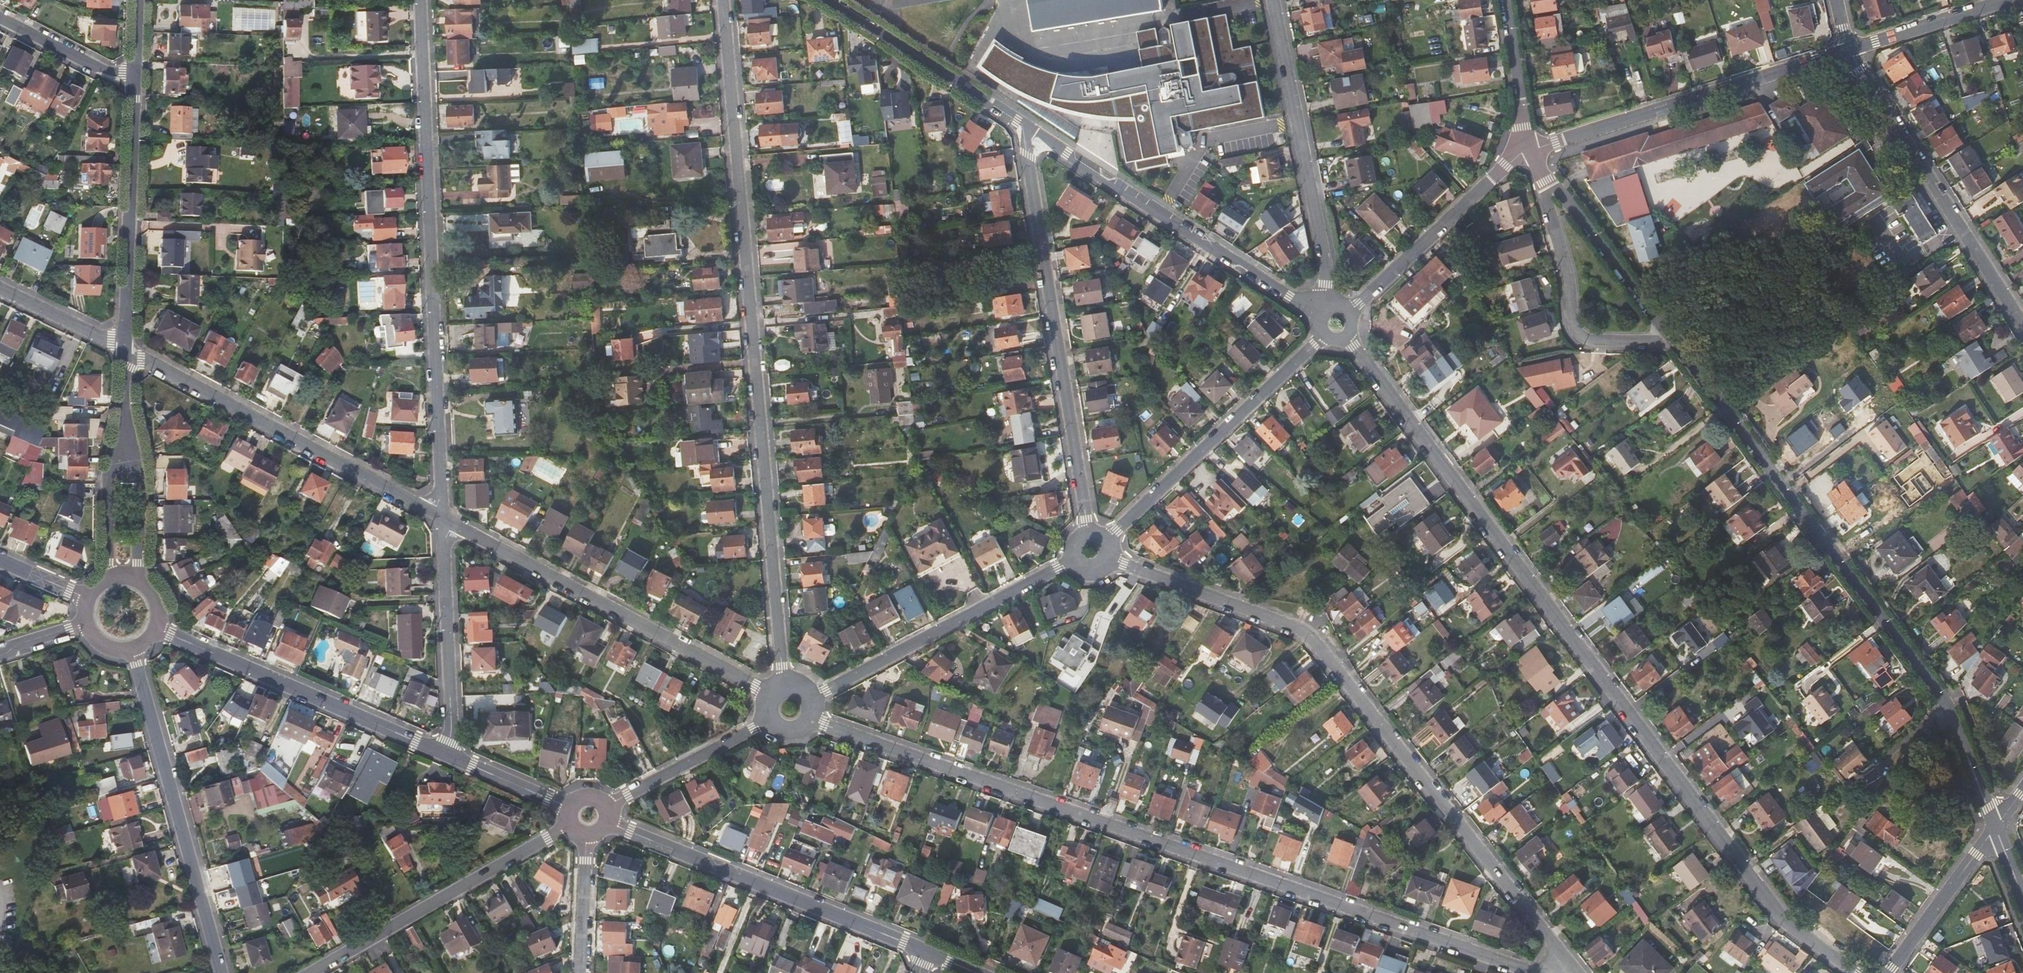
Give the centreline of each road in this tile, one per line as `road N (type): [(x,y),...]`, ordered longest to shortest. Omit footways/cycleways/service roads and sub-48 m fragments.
road 1 (residential): [(1350,336),(1785,919),(1858,972)]
road 2 (residential): [(813,719),(1539,972)]
road 3 (residential): [(785,680),(724,0)]
road 4 (residential): [(1111,562),(1311,637),(1552,939),(1569,972)]
road 5 (residential): [(1673,340),(1938,690),(1996,827)]
road 6 (residential): [(422,0),(443,517)]
road 7 (residential): [(1031,129),(1028,153),(1090,533)]
road 8 (residential): [(443,517),(768,691)]
road 9 (residential): [(125,348),(443,517)]
road 10 (residential): [(1321,317),(1031,129)]
road 11 (residential): [(606,821),(921,947)]
road 12 (residential): [(1531,149),(1848,50)]
road 13 (residential): [(133,653),(223,972)]
road 14 (residential): [(2022,322),(1848,50)]
road 15 (residential): [(160,630),(451,756)]
road 16 (residential): [(1274,0),(1333,306)]
road 17 (residential): [(572,825),(311,972)]
road 18 (residential): [(1323,334),(1108,540)]
road 19 (residential): [(1072,559),(815,696)]
road 20 (residential): [(136,78),(125,348)]
road 21 (residential): [(1546,179),(1575,329),(1594,341),(1673,340)]
road 22 (residential): [(1349,311),(1531,149)]
road 23 (residential): [(443,517),(451,756)]
road 24 (residential): [(1031,129),(832,0)]
road 25 (residential): [(1673,340),(1546,179)]
road 26 (residential): [(768,720),(607,807)]
road 27 (residential): [(1996,827),(1887,972)]
road 28 (residential): [(140,579),(142,480),(123,405)]
road 29 (residential): [(123,405),(106,483),(108,578)]
road 30 (residential): [(1848,50),(2004,0)]
road 31 (residential): [(1531,149),(1506,0)]
road 32 (residential): [(136,78),(0,17)]
road 33 (residential): [(581,972),(589,833)]
road 34 (residential): [(0,288),(125,348)]
road 35 (residential): [(451,756),(569,806)]

